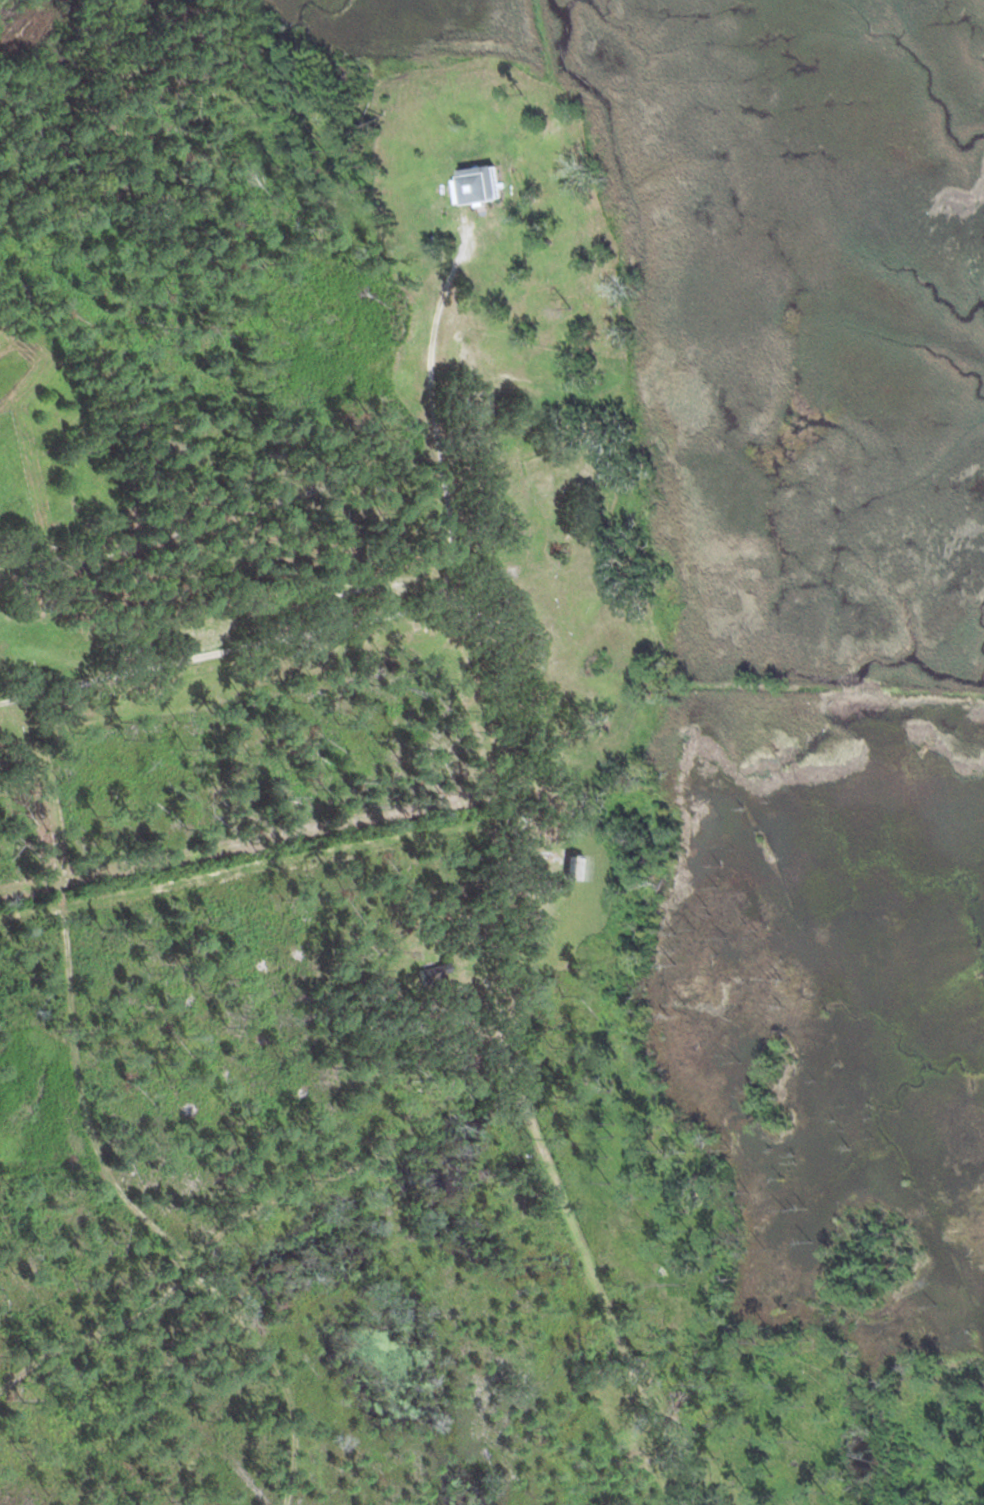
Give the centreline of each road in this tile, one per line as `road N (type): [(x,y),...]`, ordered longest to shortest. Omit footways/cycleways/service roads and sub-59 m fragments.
road 1 (track): [(684,1504),(632,1392),(571,1078),(545,717),(493,645),(447,614),(0,666)]

